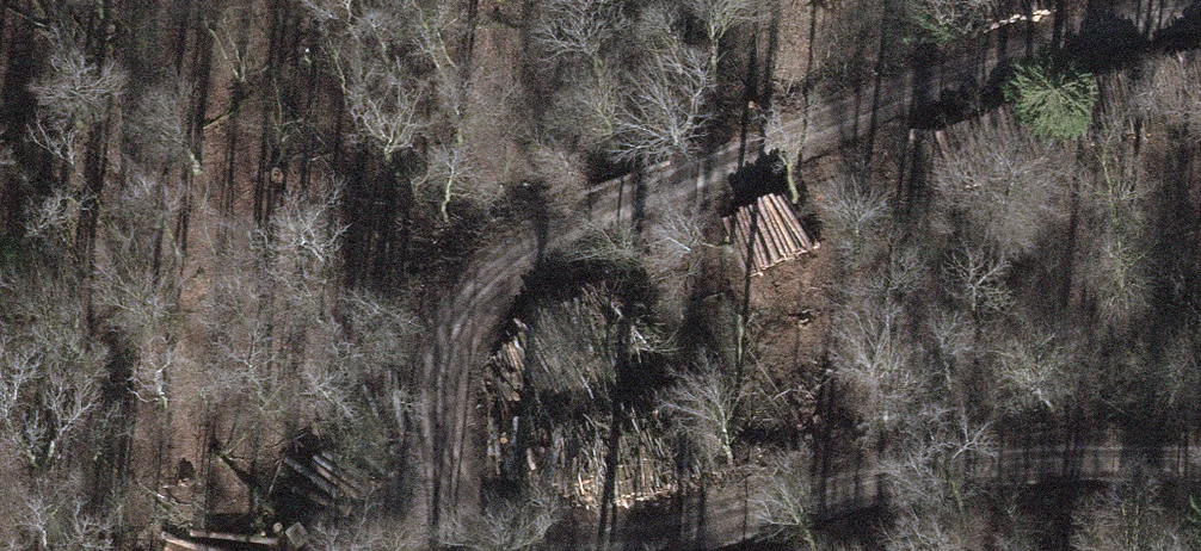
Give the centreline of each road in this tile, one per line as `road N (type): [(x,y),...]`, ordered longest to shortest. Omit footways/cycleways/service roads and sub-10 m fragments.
road 1 (track): [(1200,466),(928,480),(663,540),(545,538),(460,504),(437,417),(491,312),(660,212),(1154,18),(1200,15)]

